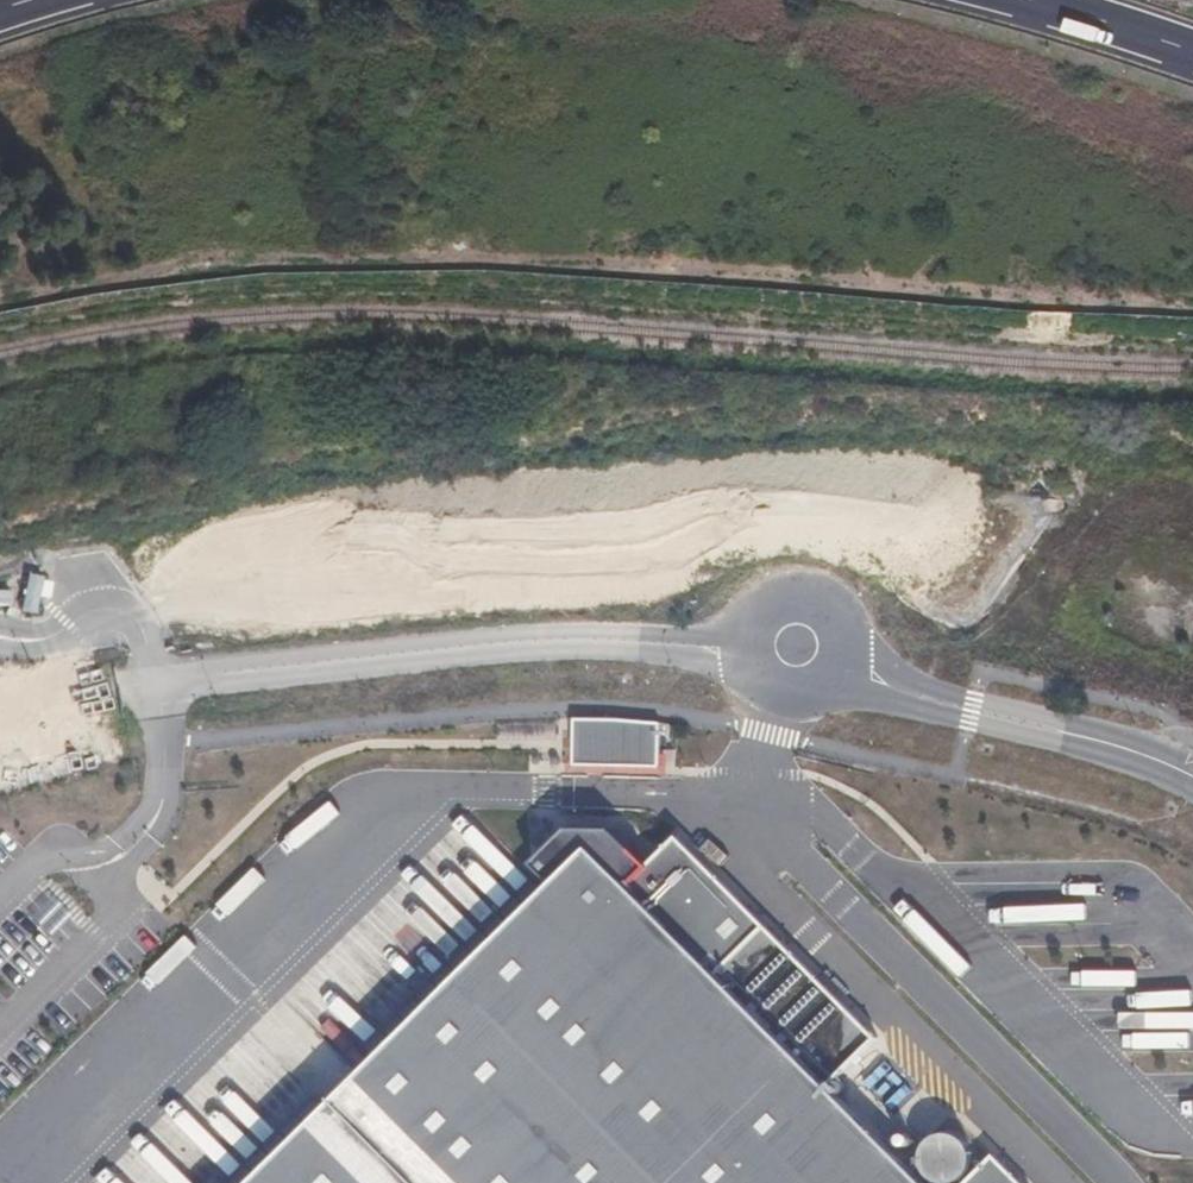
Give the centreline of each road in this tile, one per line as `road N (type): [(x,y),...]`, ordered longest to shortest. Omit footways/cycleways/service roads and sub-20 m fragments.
road 1 (motorway): [(971,0),(1192,61)]
road 2 (motorway): [(0,34),(140,0)]

